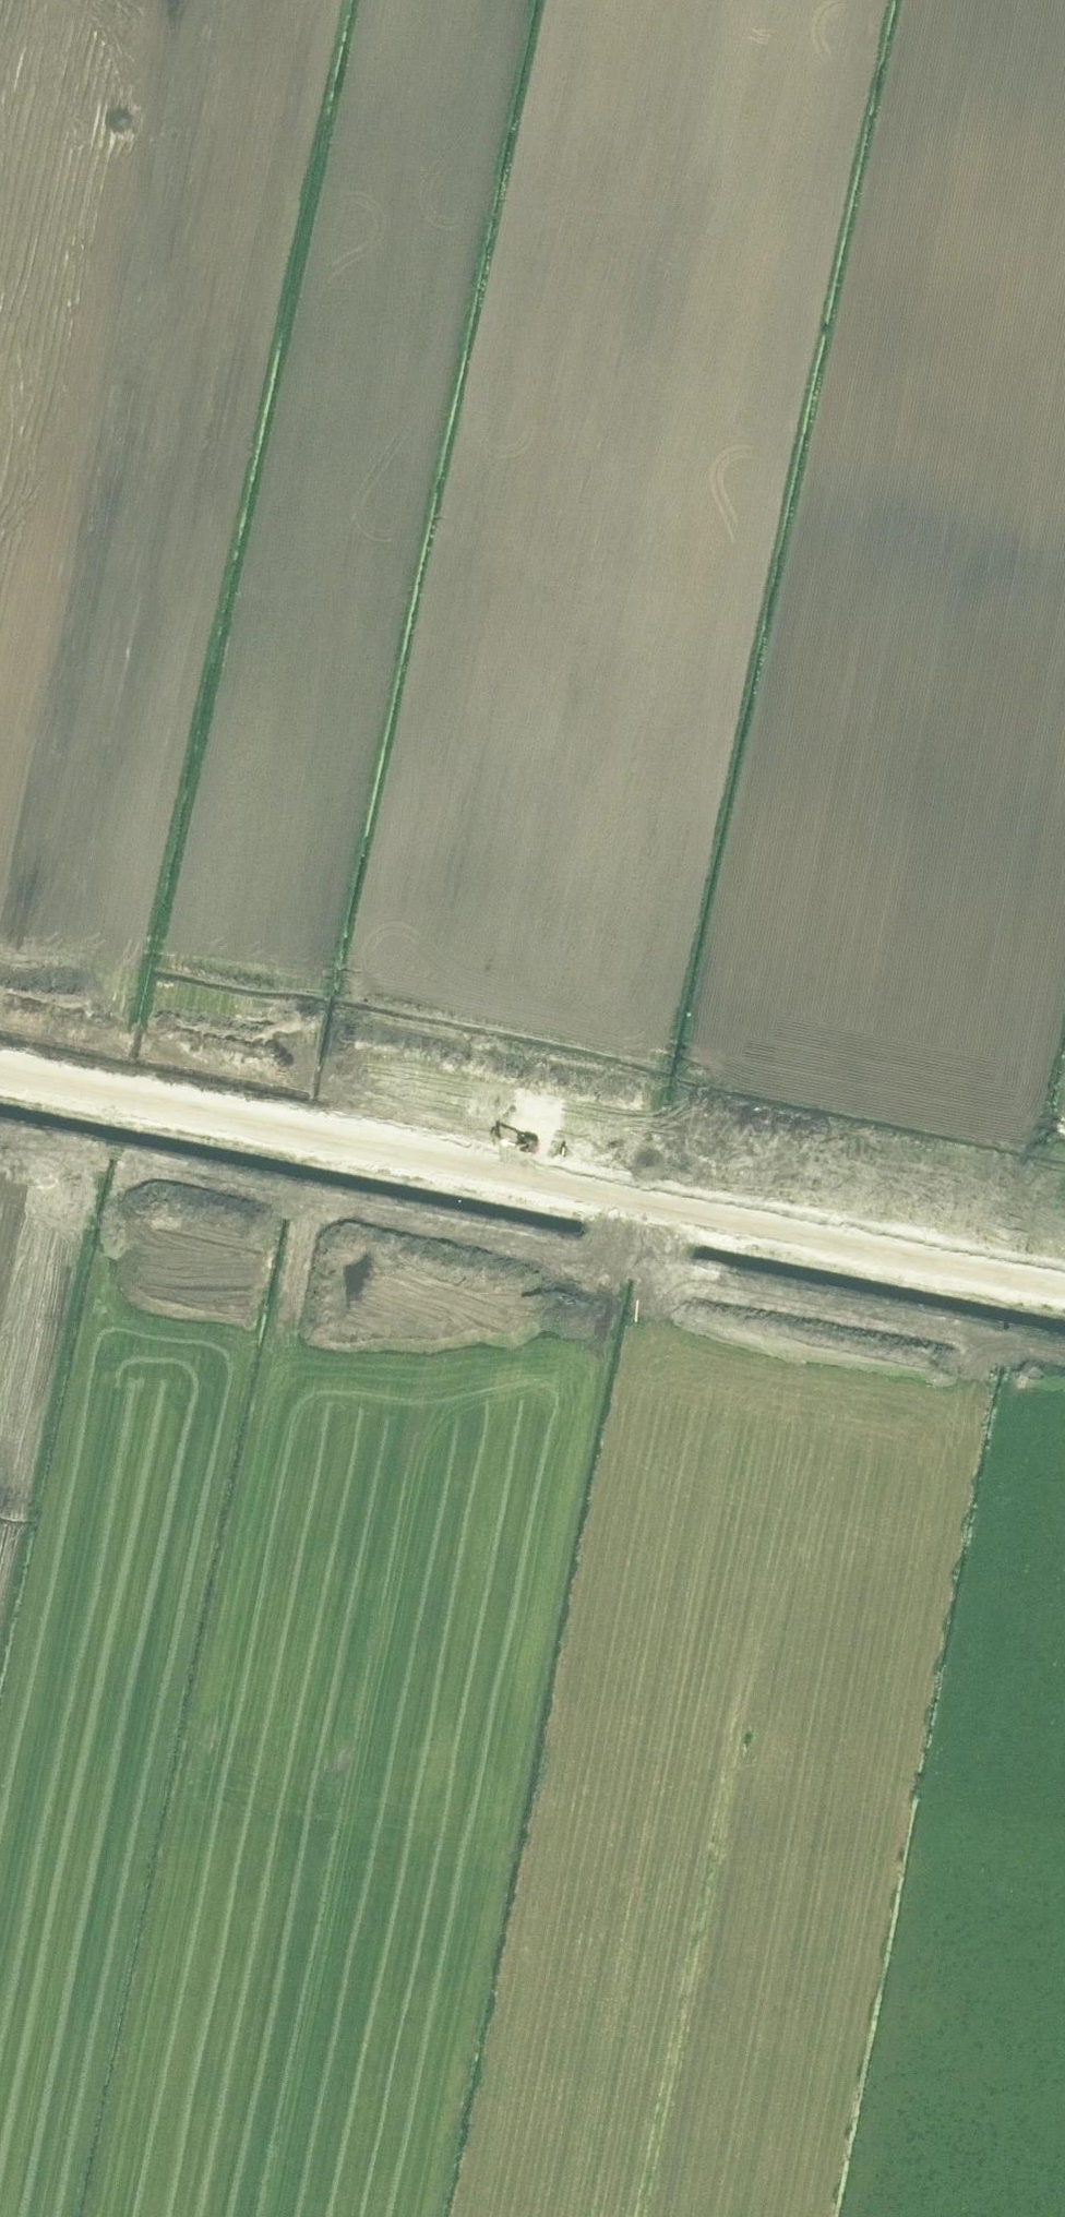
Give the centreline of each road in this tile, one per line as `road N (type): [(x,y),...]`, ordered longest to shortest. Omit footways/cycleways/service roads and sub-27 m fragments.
road 1 (unclassified): [(0,1069),(1064,1286)]

